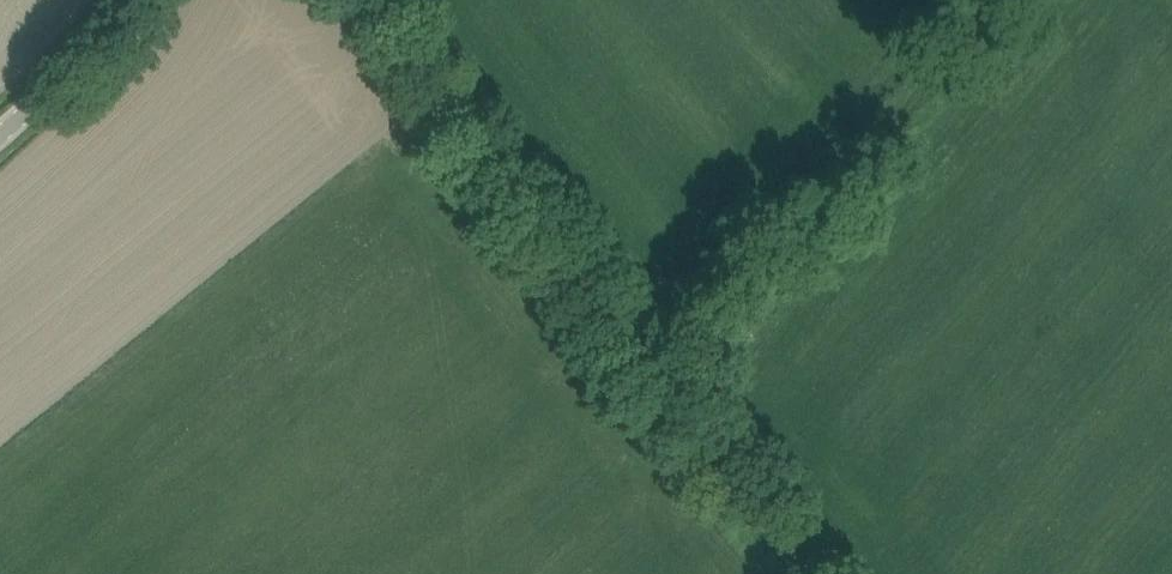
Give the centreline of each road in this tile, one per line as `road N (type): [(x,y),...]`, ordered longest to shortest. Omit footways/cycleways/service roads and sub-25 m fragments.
road 1 (track): [(383,0),(694,381),(835,573)]
road 2 (track): [(996,0),(694,381)]
road 3 (unclassified): [(0,132),(143,0)]

